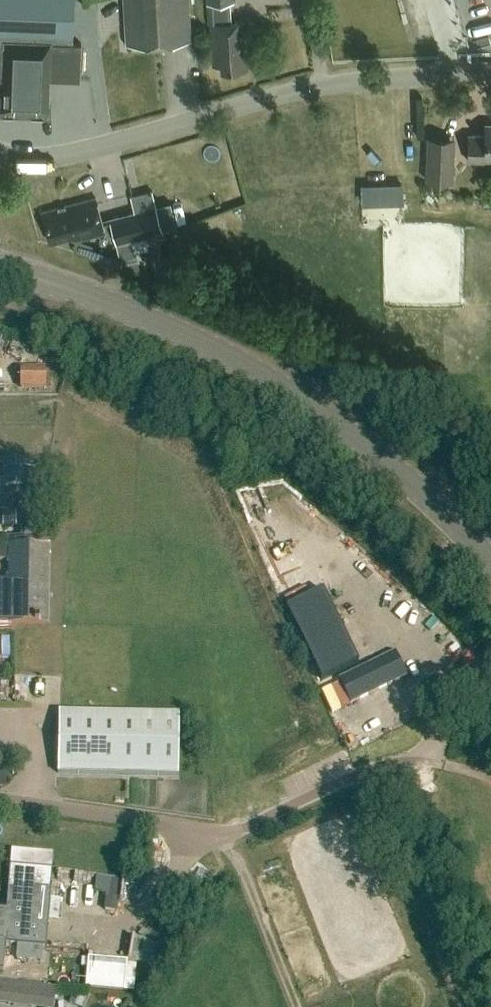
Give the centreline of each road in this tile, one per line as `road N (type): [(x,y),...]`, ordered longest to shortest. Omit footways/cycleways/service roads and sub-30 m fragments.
road 1 (primary): [(490,559),(317,406),(217,347),(0,267)]
road 2 (unclassified): [(0,154),(42,161),(294,91),(490,71)]
road 3 (residential): [(196,830),(0,801)]

